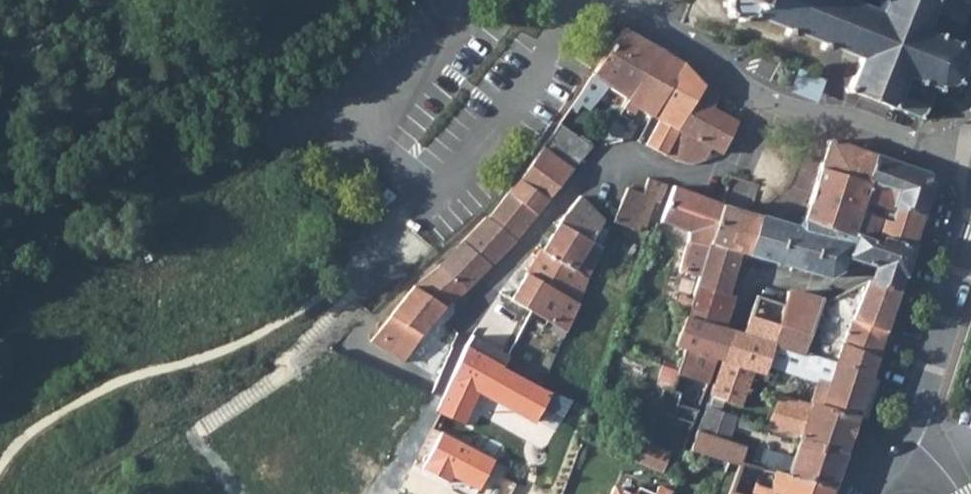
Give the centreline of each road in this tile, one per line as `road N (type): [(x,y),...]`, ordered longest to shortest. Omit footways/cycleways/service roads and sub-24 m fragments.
road 1 (residential): [(614,0),(448,213),(391,187),(352,137),(489,0)]
road 2 (residential): [(466,319),(479,291),(588,172),(625,161),(709,184),(728,164)]
road 3 (tertiary): [(970,243),(909,435)]
road 4 (residential): [(830,112),(805,188),(728,164)]
road 5 (residential): [(639,0),(707,64),(757,89)]
road 6 (residential): [(830,112),(970,154)]

